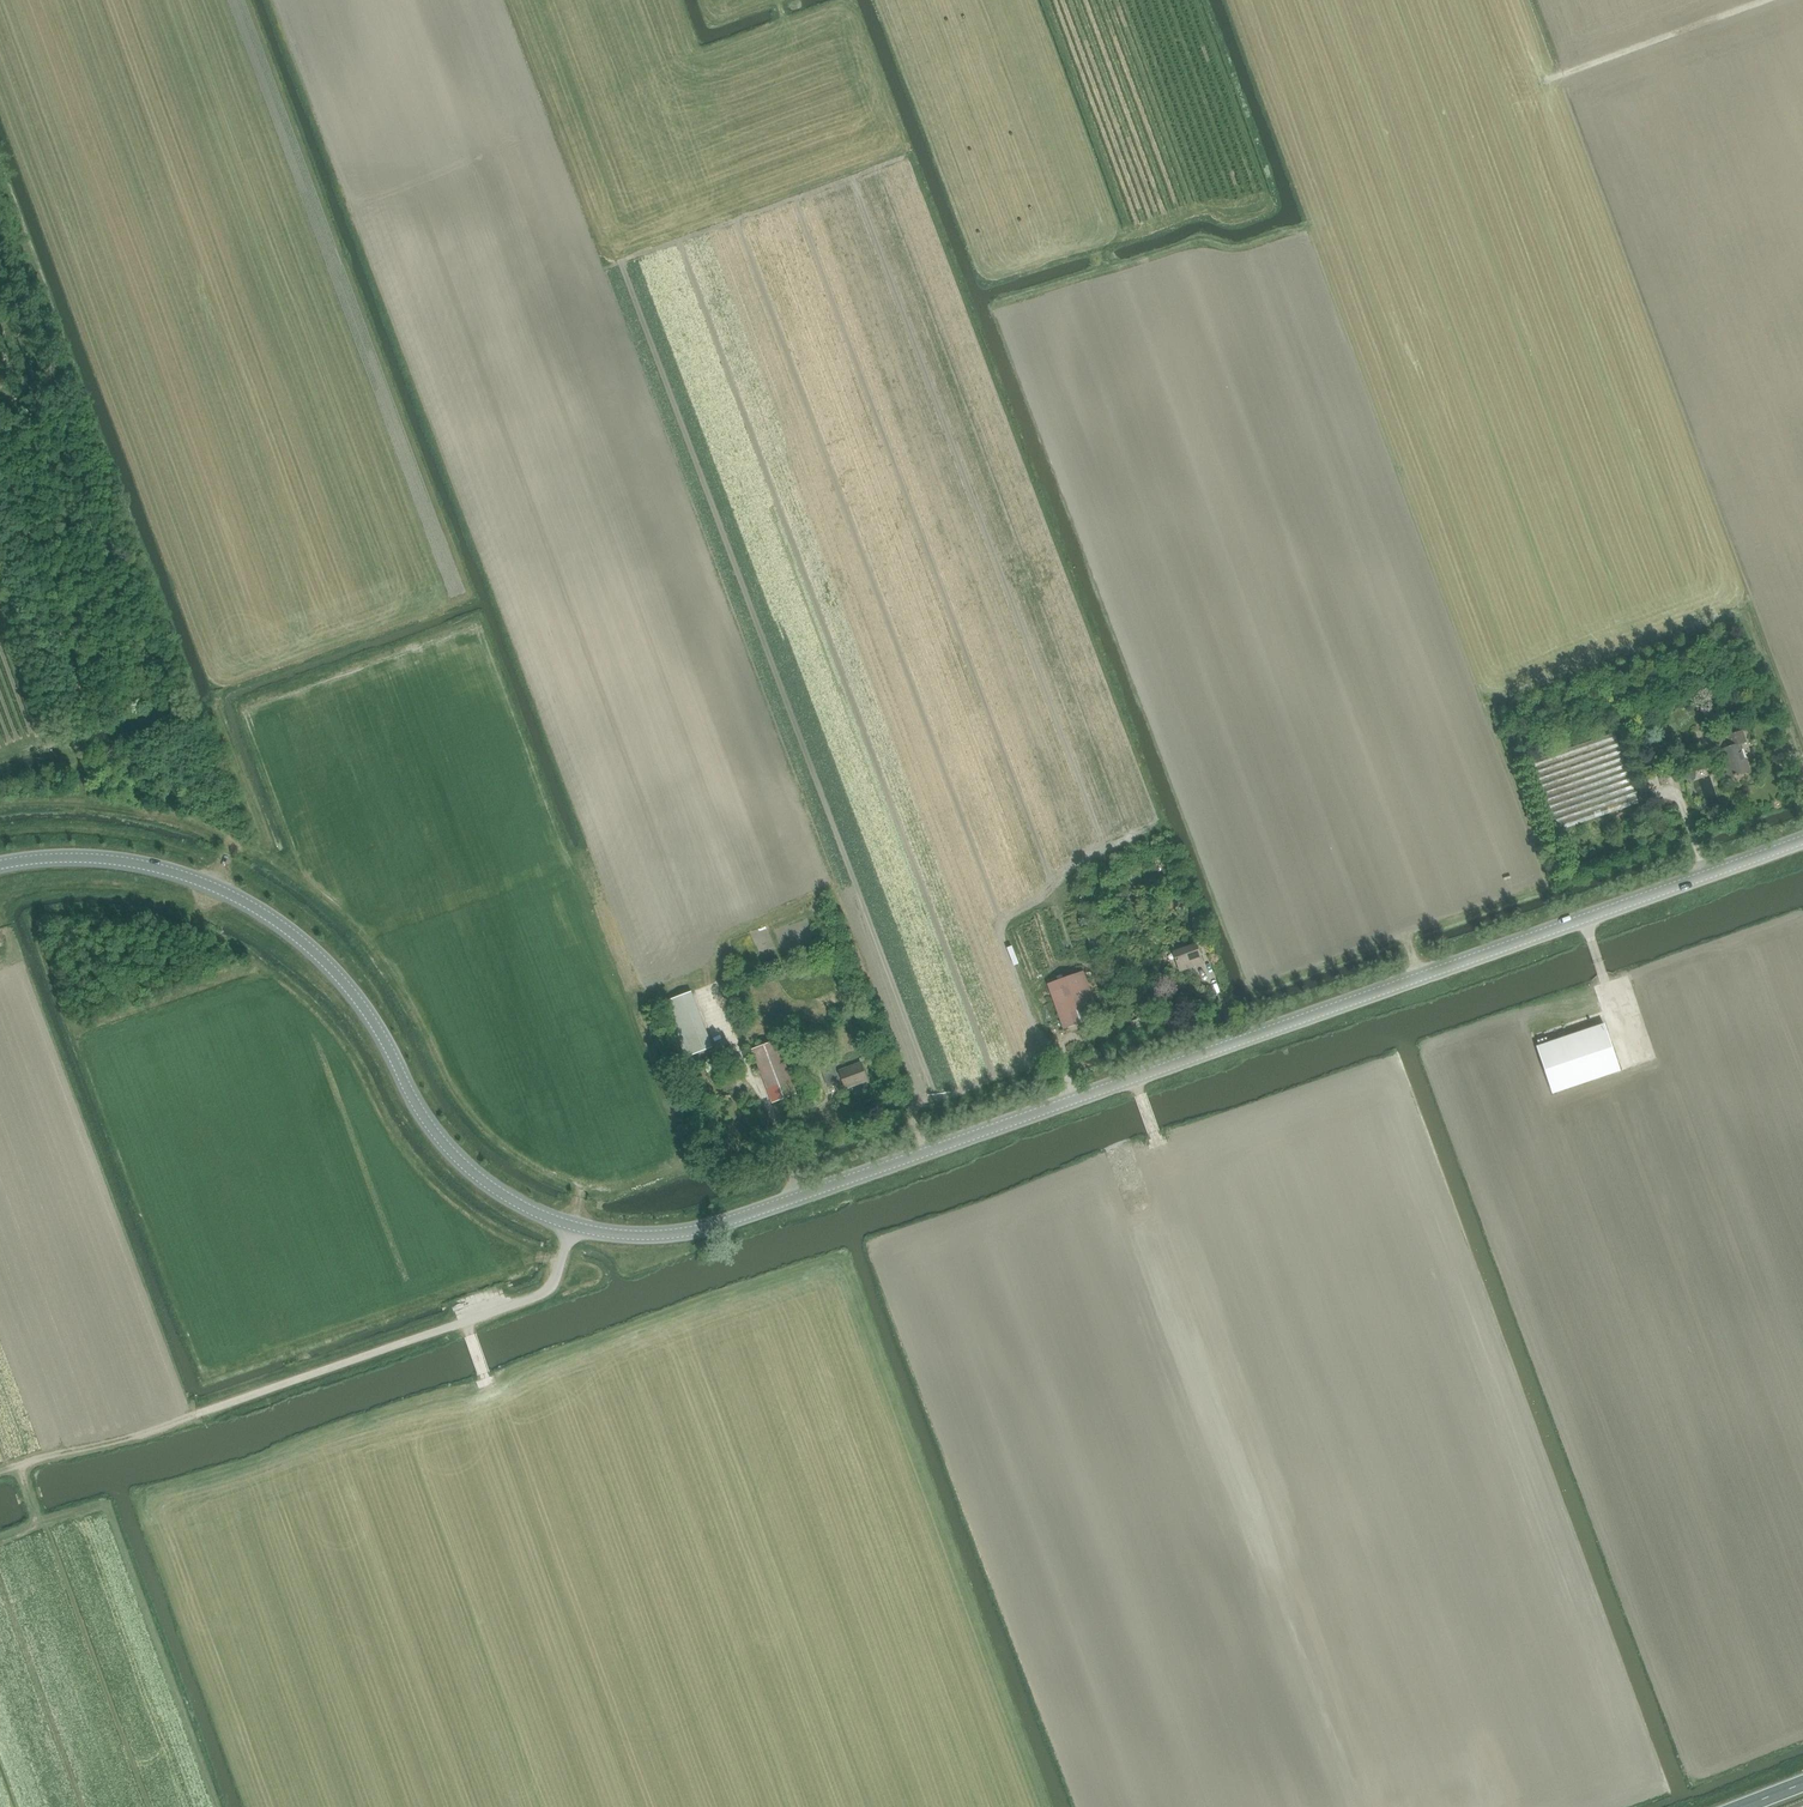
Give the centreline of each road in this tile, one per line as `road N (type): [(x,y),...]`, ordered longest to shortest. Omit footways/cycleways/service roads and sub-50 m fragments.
road 1 (tertiary): [(1802,839),(732,1220),(668,1235),(564,1225),(478,1182),(427,1124),(351,993),(307,947),(231,897),(108,861),(0,865)]
road 2 (track): [(1551,79),(1765,0)]

